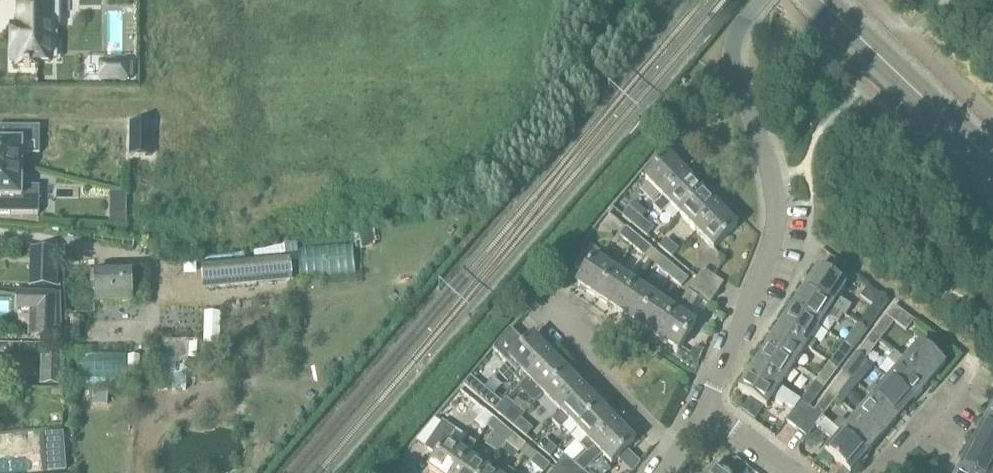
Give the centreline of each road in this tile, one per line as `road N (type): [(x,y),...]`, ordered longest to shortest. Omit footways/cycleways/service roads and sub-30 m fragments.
road 1 (residential): [(708,407),(779,222),(772,174),(730,53),(760,0)]
road 2 (tertiary): [(992,161),(820,0)]
road 3 (residential): [(677,450),(552,307)]
road 4 (residential): [(881,472),(969,370)]

